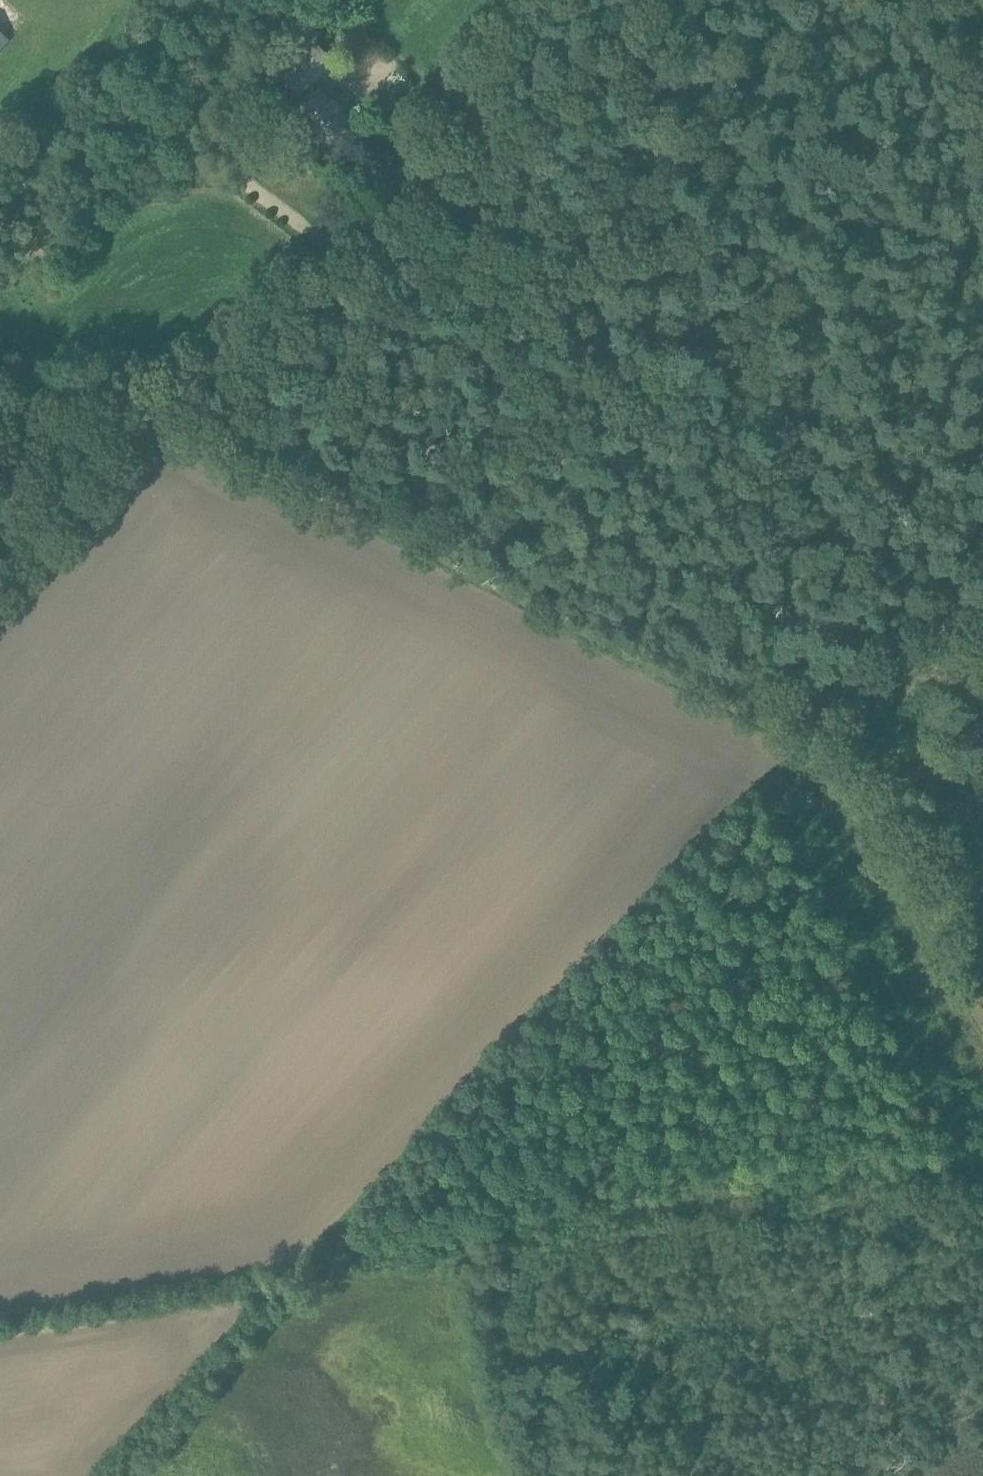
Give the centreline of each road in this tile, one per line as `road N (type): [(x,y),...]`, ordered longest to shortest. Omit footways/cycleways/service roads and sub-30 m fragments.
road 1 (track): [(405,227),(612,0)]

